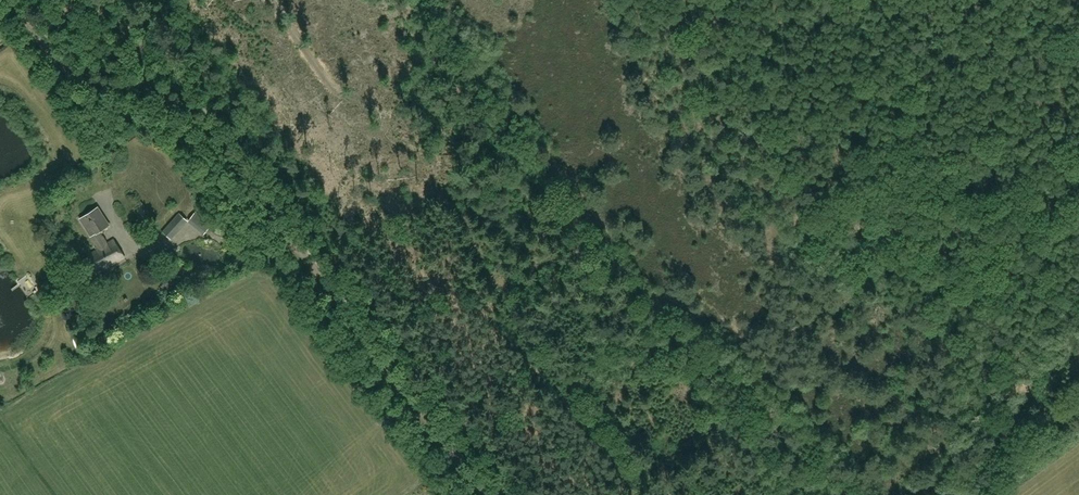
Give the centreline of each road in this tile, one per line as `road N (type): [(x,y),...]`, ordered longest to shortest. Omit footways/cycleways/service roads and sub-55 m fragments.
road 1 (track): [(480,494),(181,104),(145,86),(64,69),(4,0)]

